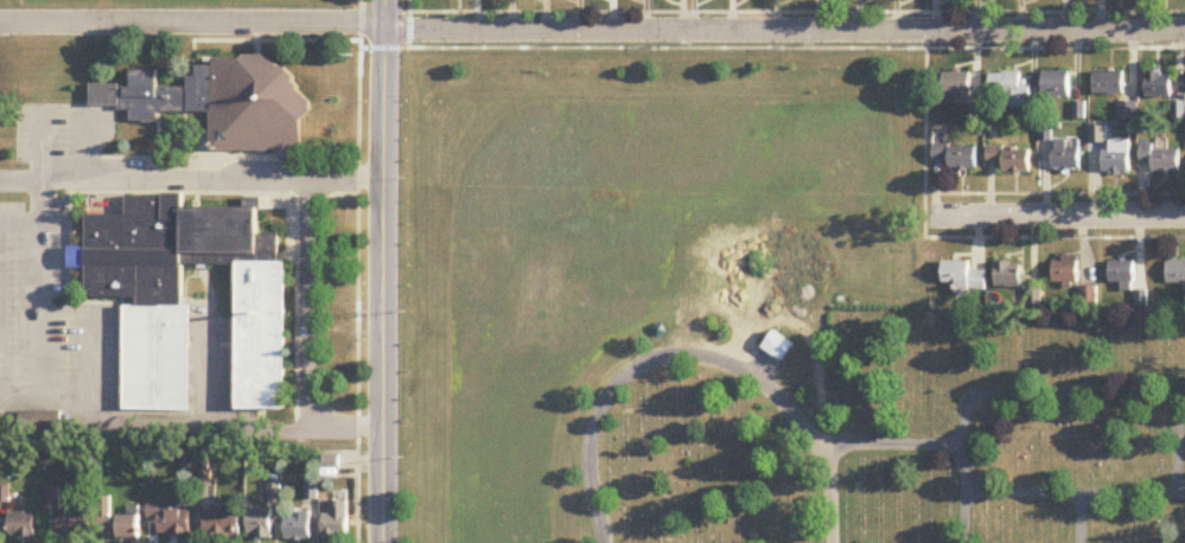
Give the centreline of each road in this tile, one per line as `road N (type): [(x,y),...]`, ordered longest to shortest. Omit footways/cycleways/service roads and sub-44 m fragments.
road 1 (residential): [(1184,29),(0,20)]
road 2 (tertiary): [(381,542),(383,0)]
road 3 (residential): [(931,216),(1184,215)]

